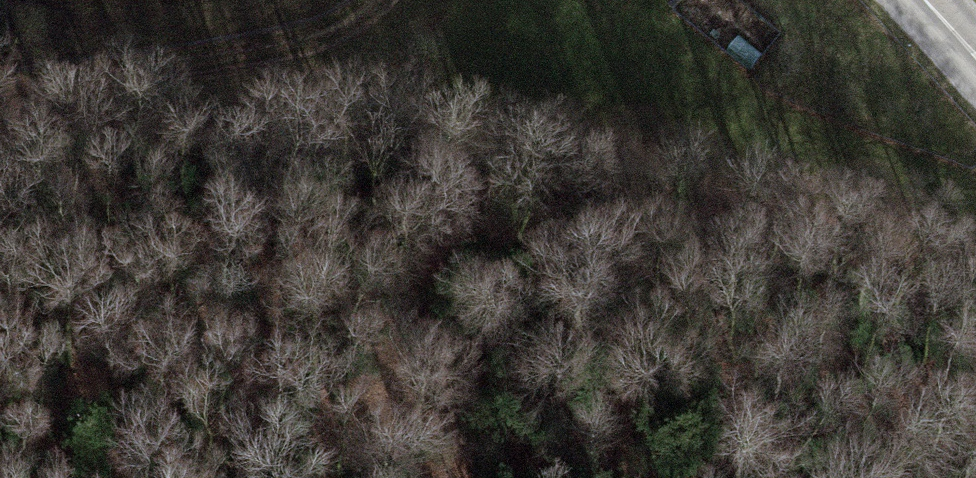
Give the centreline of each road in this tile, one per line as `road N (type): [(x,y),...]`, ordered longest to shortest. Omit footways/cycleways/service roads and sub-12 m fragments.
road 1 (track): [(975,272),(159,96)]
road 2 (track): [(159,96),(339,41),(384,0)]
road 3 (track): [(159,96),(0,110)]

